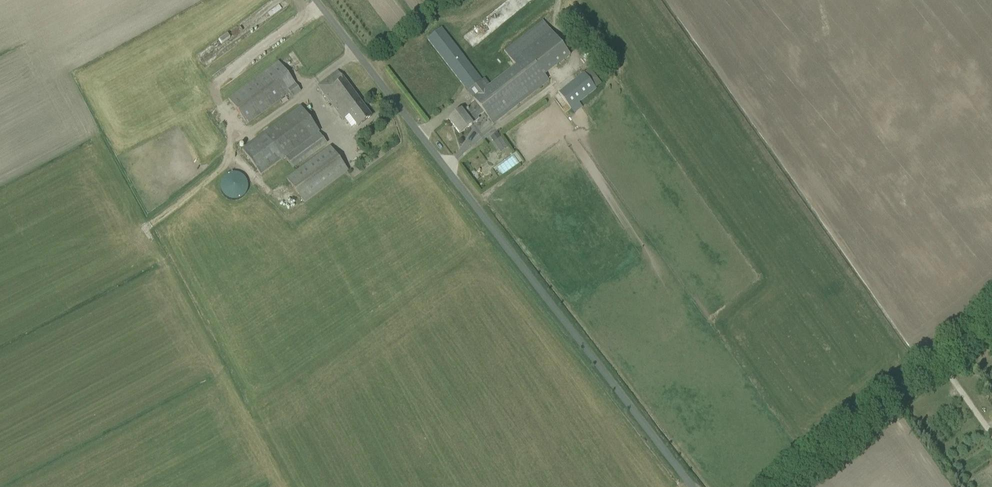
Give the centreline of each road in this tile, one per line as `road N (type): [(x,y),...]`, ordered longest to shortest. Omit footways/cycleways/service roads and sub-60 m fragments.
road 1 (unclassified): [(688,486),(313,0)]
road 2 (unclassified): [(781,486),(991,325)]

